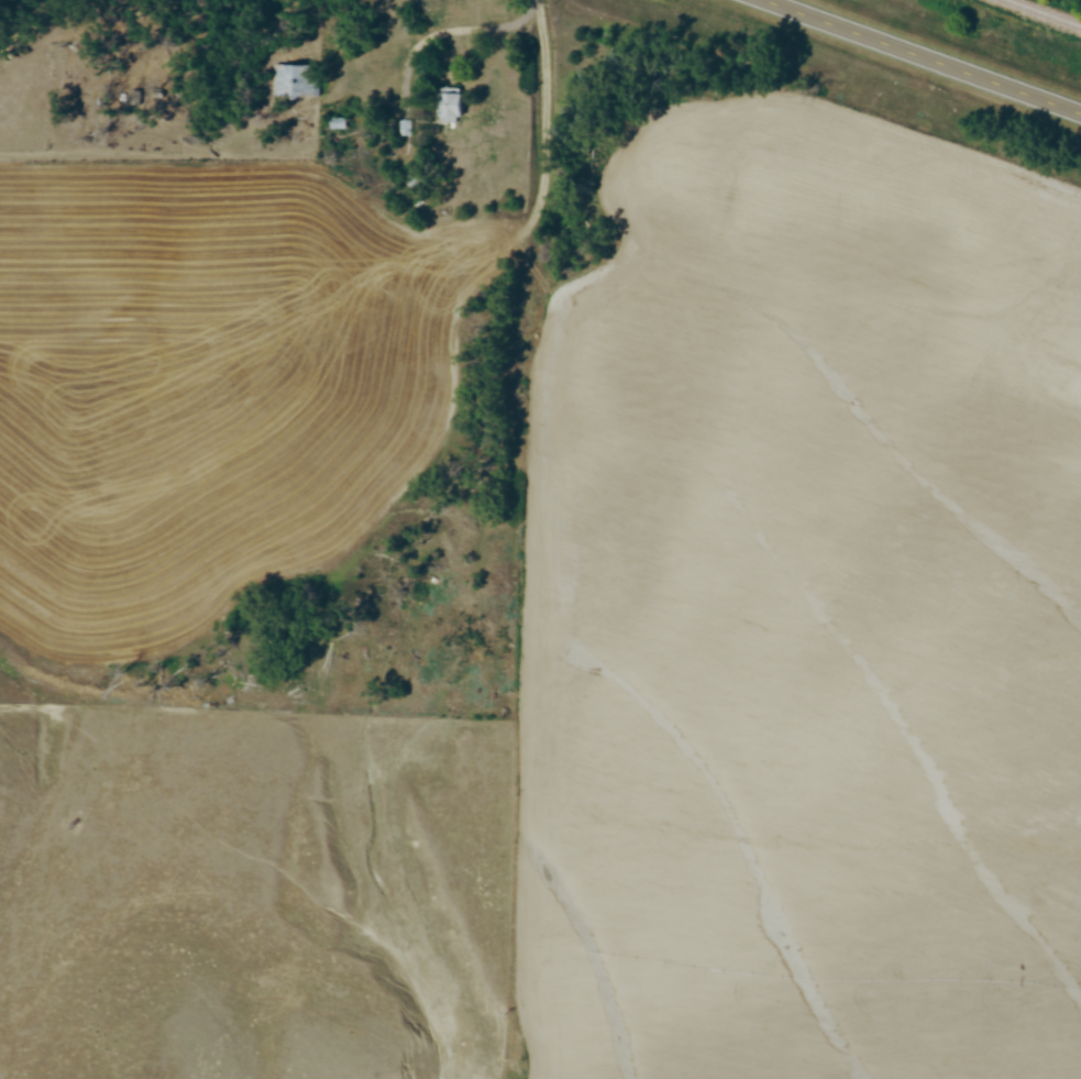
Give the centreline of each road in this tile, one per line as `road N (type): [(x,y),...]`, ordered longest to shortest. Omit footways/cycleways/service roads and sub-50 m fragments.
road 1 (primary): [(768,0),(1080,113)]

